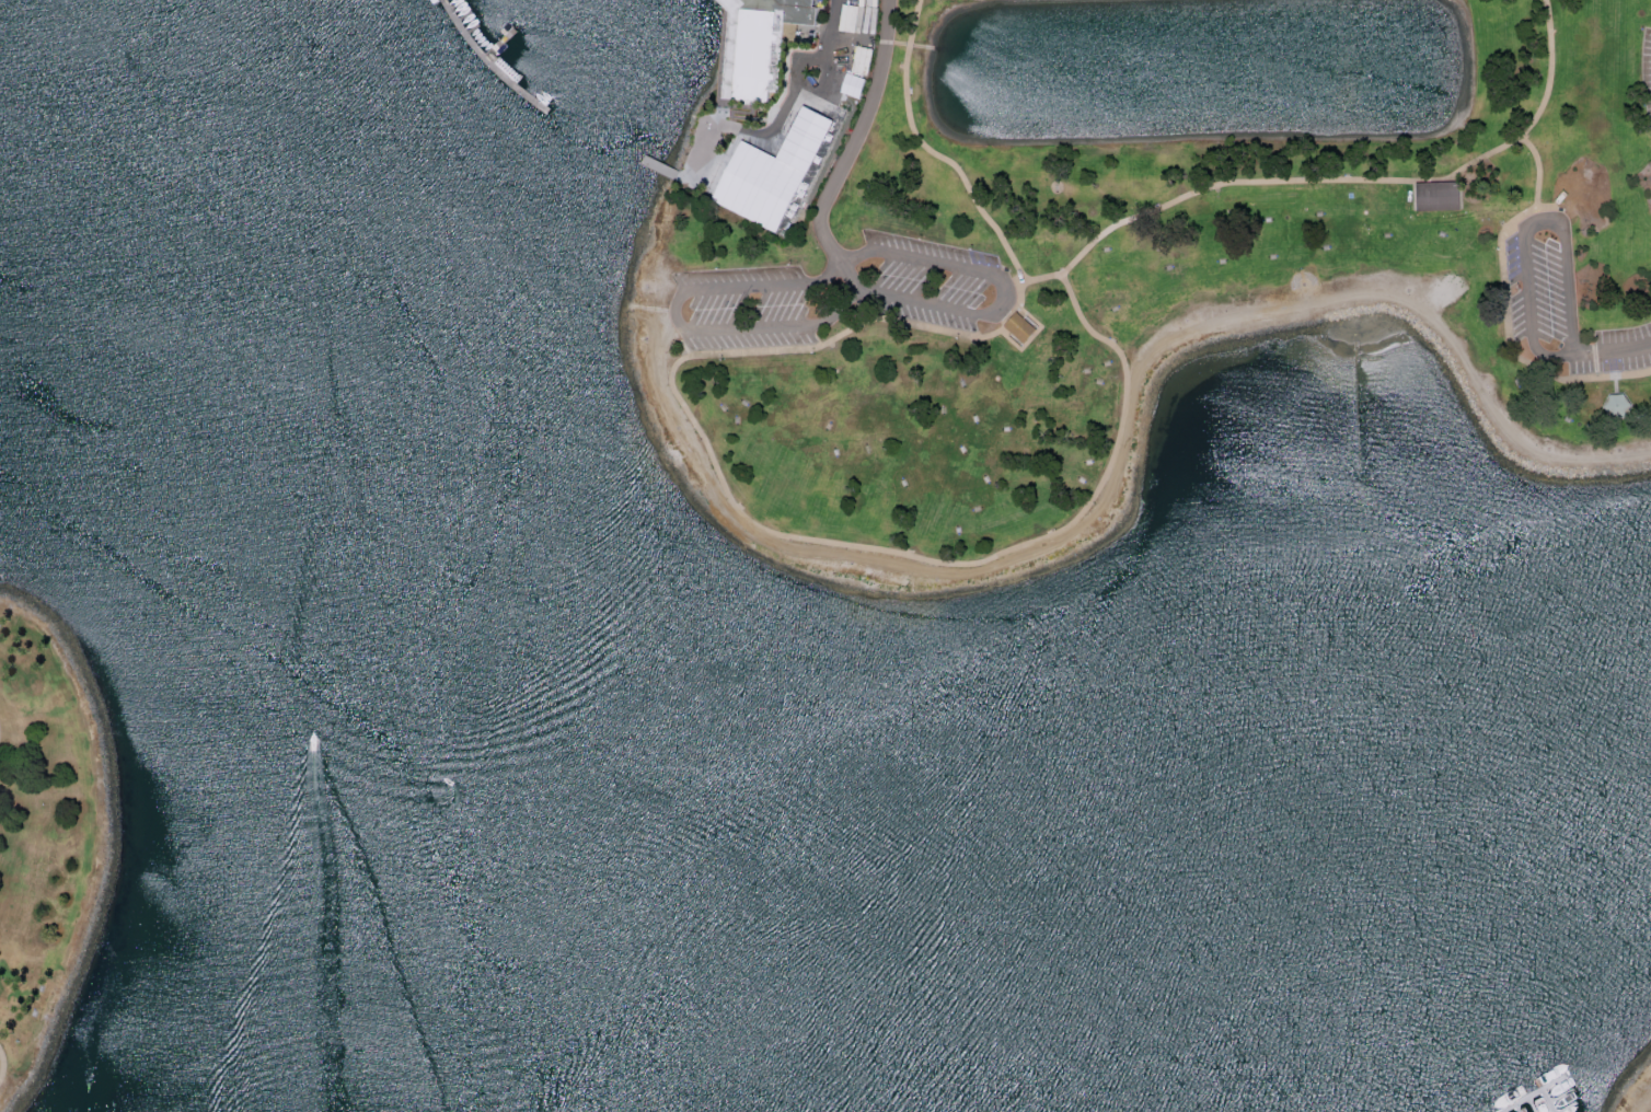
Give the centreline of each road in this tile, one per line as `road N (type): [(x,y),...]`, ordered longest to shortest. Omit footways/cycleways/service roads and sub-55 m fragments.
road 1 (residential): [(841,264),(820,229),(876,88),(888,0)]

